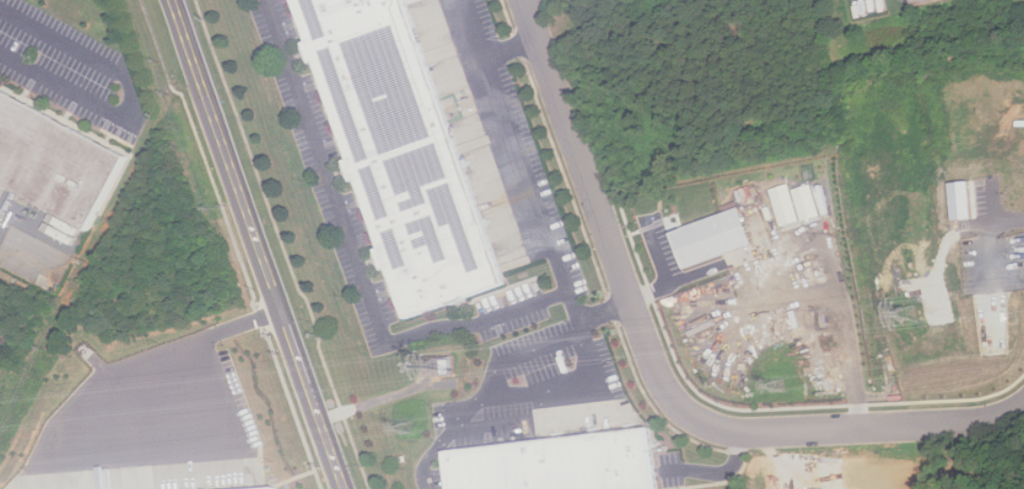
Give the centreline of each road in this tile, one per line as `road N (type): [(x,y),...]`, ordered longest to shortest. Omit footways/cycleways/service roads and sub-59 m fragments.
road 1 (residential): [(523,0),(649,352),(671,397),(694,418),(745,433),(984,422),(1023,404)]
road 2 (tertiary): [(348,488),(174,0)]

